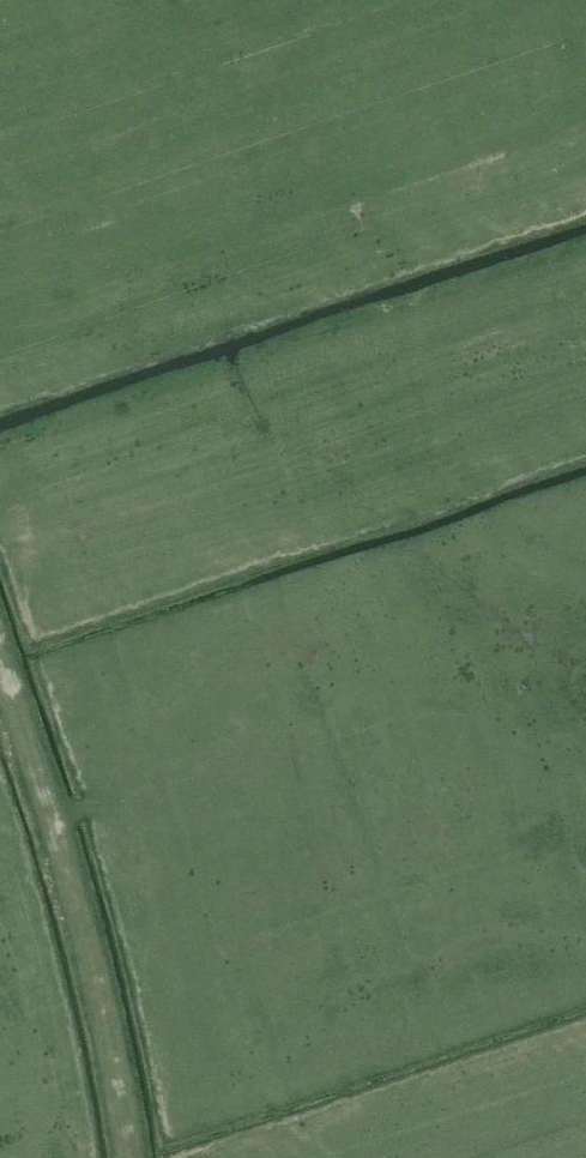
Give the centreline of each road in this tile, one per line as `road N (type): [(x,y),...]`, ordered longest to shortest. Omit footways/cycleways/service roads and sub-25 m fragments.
road 1 (track): [(134,1157),(96,966),(0,662)]

